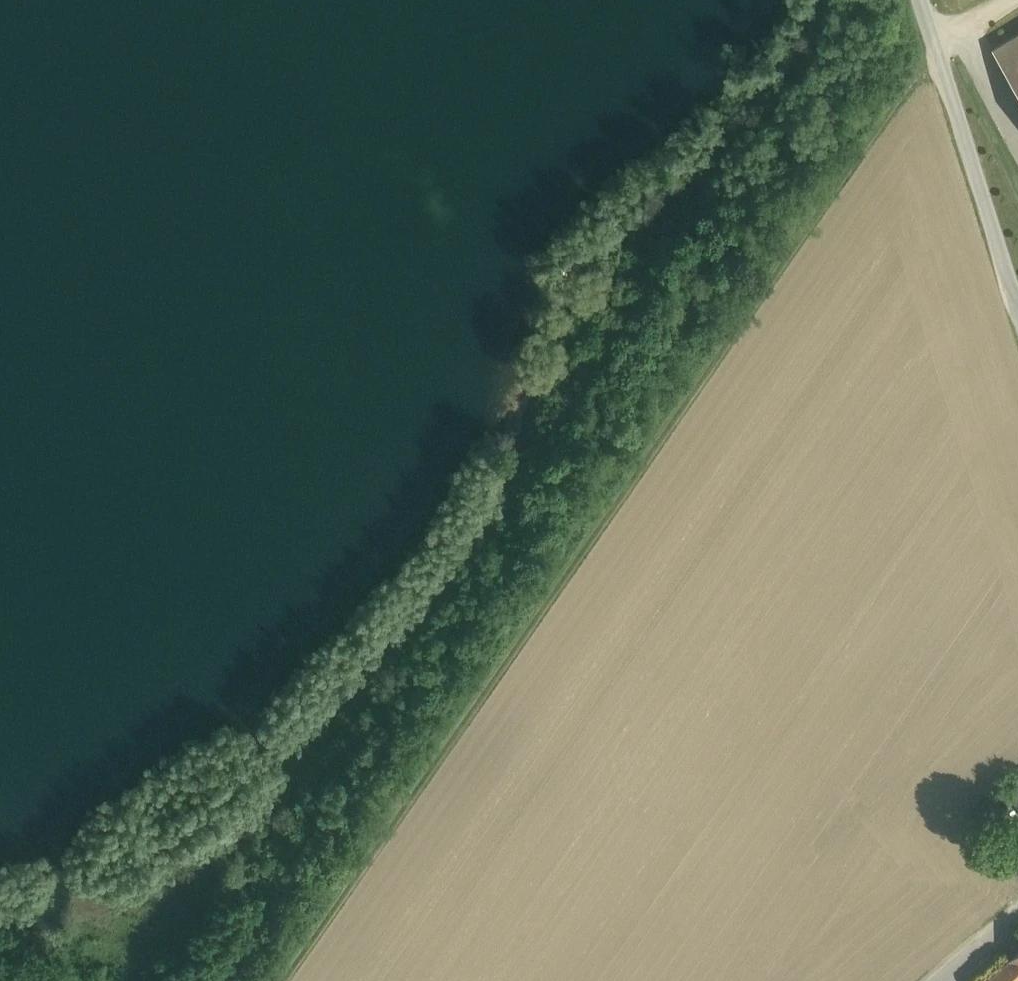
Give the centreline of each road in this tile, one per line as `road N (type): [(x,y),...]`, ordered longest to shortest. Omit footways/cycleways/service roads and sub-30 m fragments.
road 1 (unclassified): [(1017,313),(917,0)]

